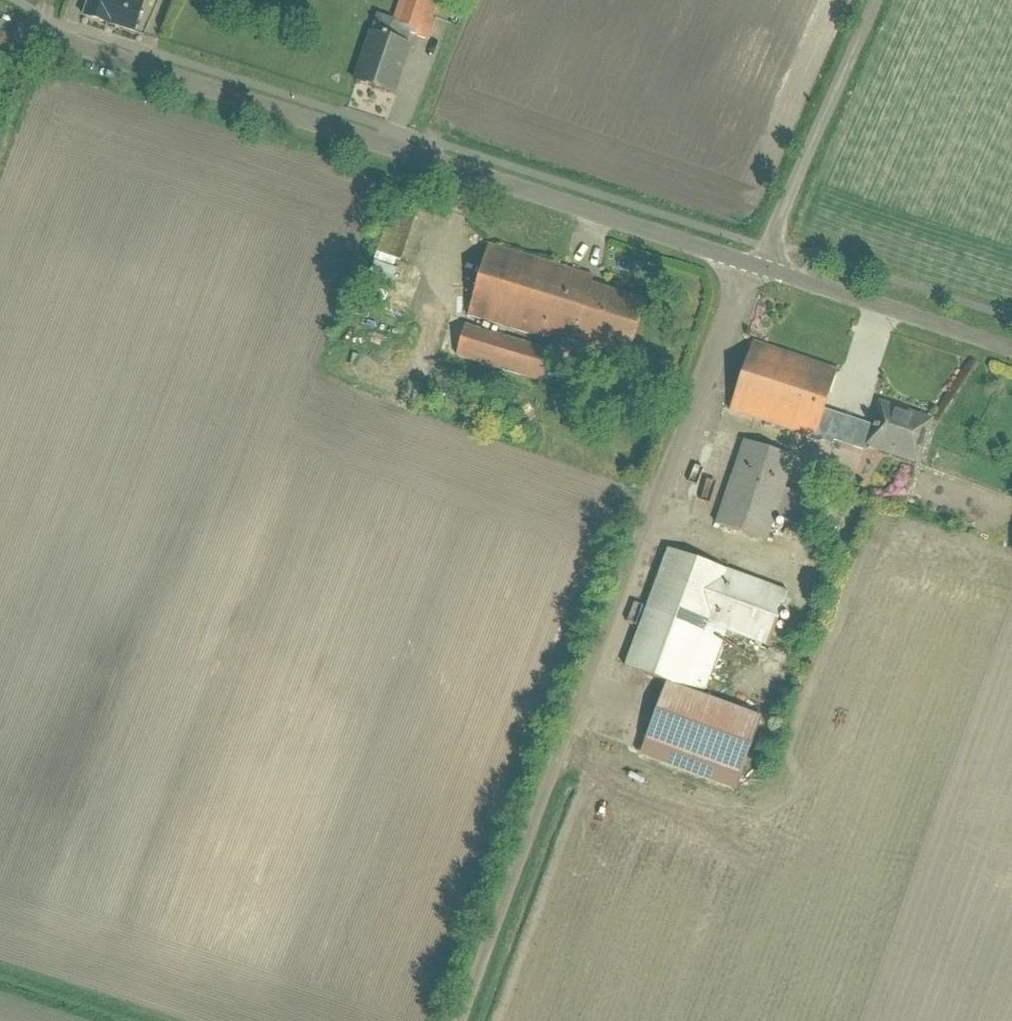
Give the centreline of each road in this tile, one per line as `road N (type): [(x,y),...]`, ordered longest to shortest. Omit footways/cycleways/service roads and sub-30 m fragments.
road 1 (unclassified): [(739,261),(454,1020)]
road 2 (tertiary): [(0,17),(739,261)]
road 3 (tertiary): [(739,261),(1011,348)]
road 4 (unclassified): [(853,0),(739,261)]

